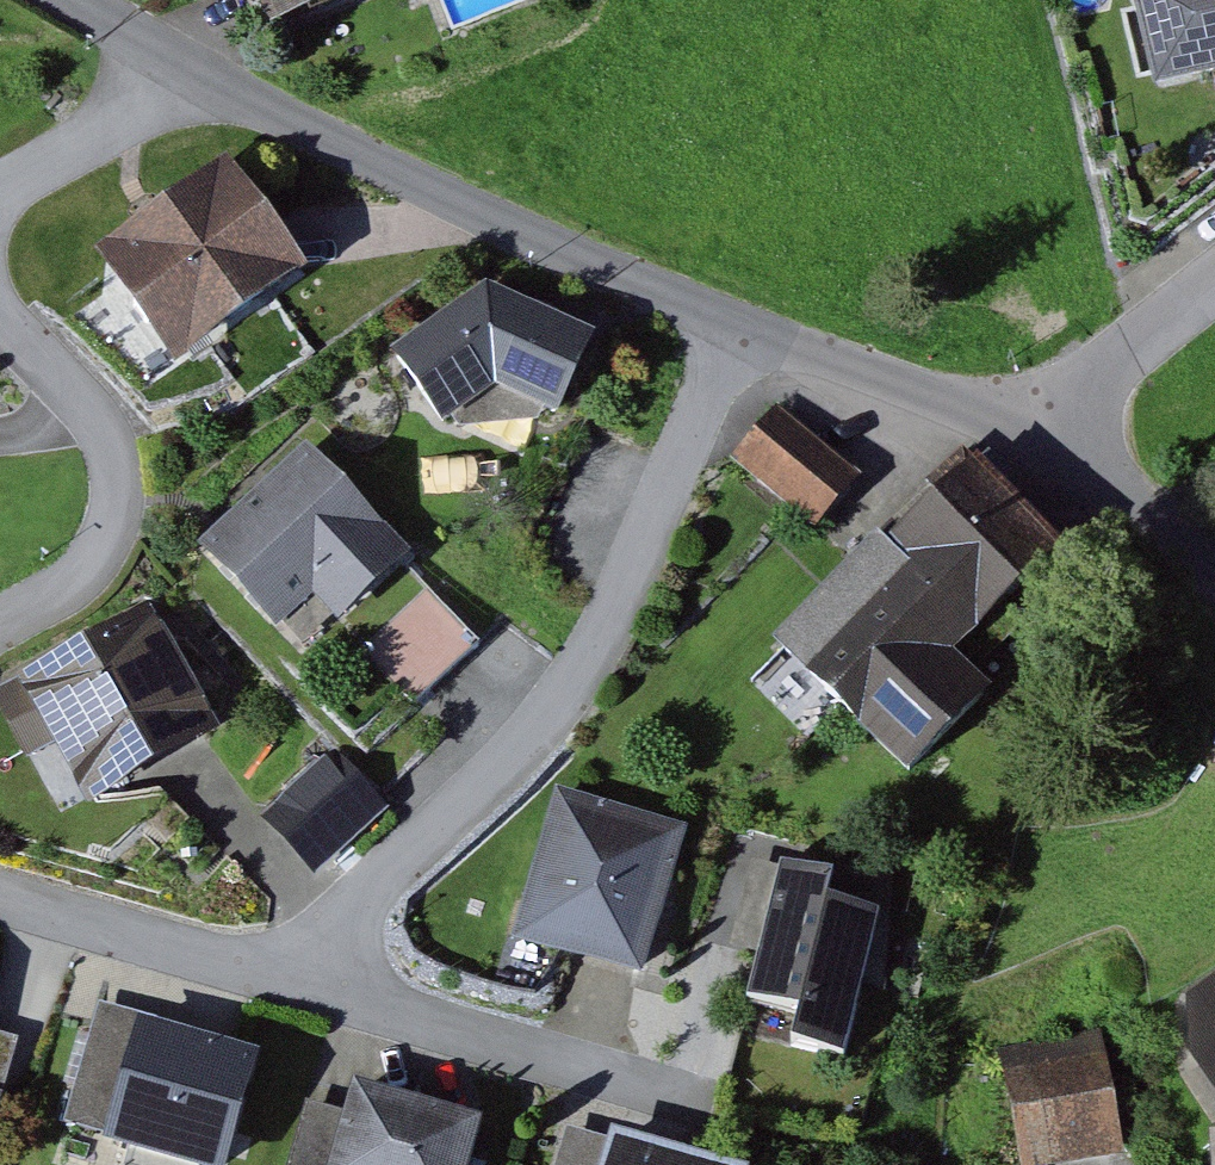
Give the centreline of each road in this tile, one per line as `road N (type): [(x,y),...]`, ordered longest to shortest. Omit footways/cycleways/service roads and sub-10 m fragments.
road 1 (residential): [(727,329),(636,576),(590,671),(529,756),(406,860),(300,994)]
road 2 (residential): [(727,329),(195,71)]
road 3 (residential): [(300,994),(711,1118)]
road 4 (residential): [(0,306),(104,430),(122,489),(107,548),(72,586),(0,628)]
road 5 (residential): [(1060,448),(727,329)]
road 6 (residential): [(0,905),(300,994)]
road 7 (residential): [(195,71),(0,193)]
road 8 (residential): [(1060,448),(1135,347),(1214,287)]
road 9 (residential): [(1214,574),(1060,448)]
road 10 (residential): [(195,71),(76,0)]

